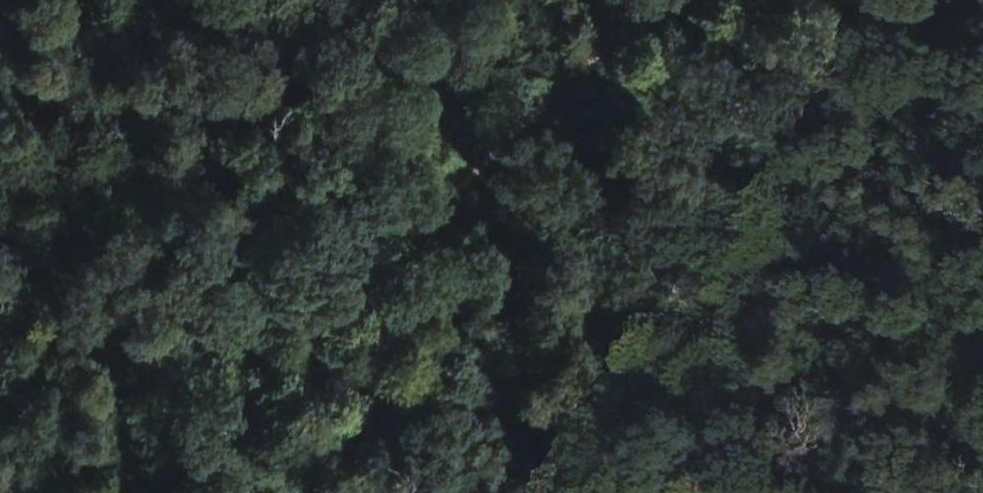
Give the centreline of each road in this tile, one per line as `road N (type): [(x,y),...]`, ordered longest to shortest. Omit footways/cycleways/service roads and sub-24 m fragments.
road 1 (motorway): [(982,152),(0,306)]
road 2 (motorway): [(0,435),(982,285)]
road 3 (track): [(138,492),(648,0)]

